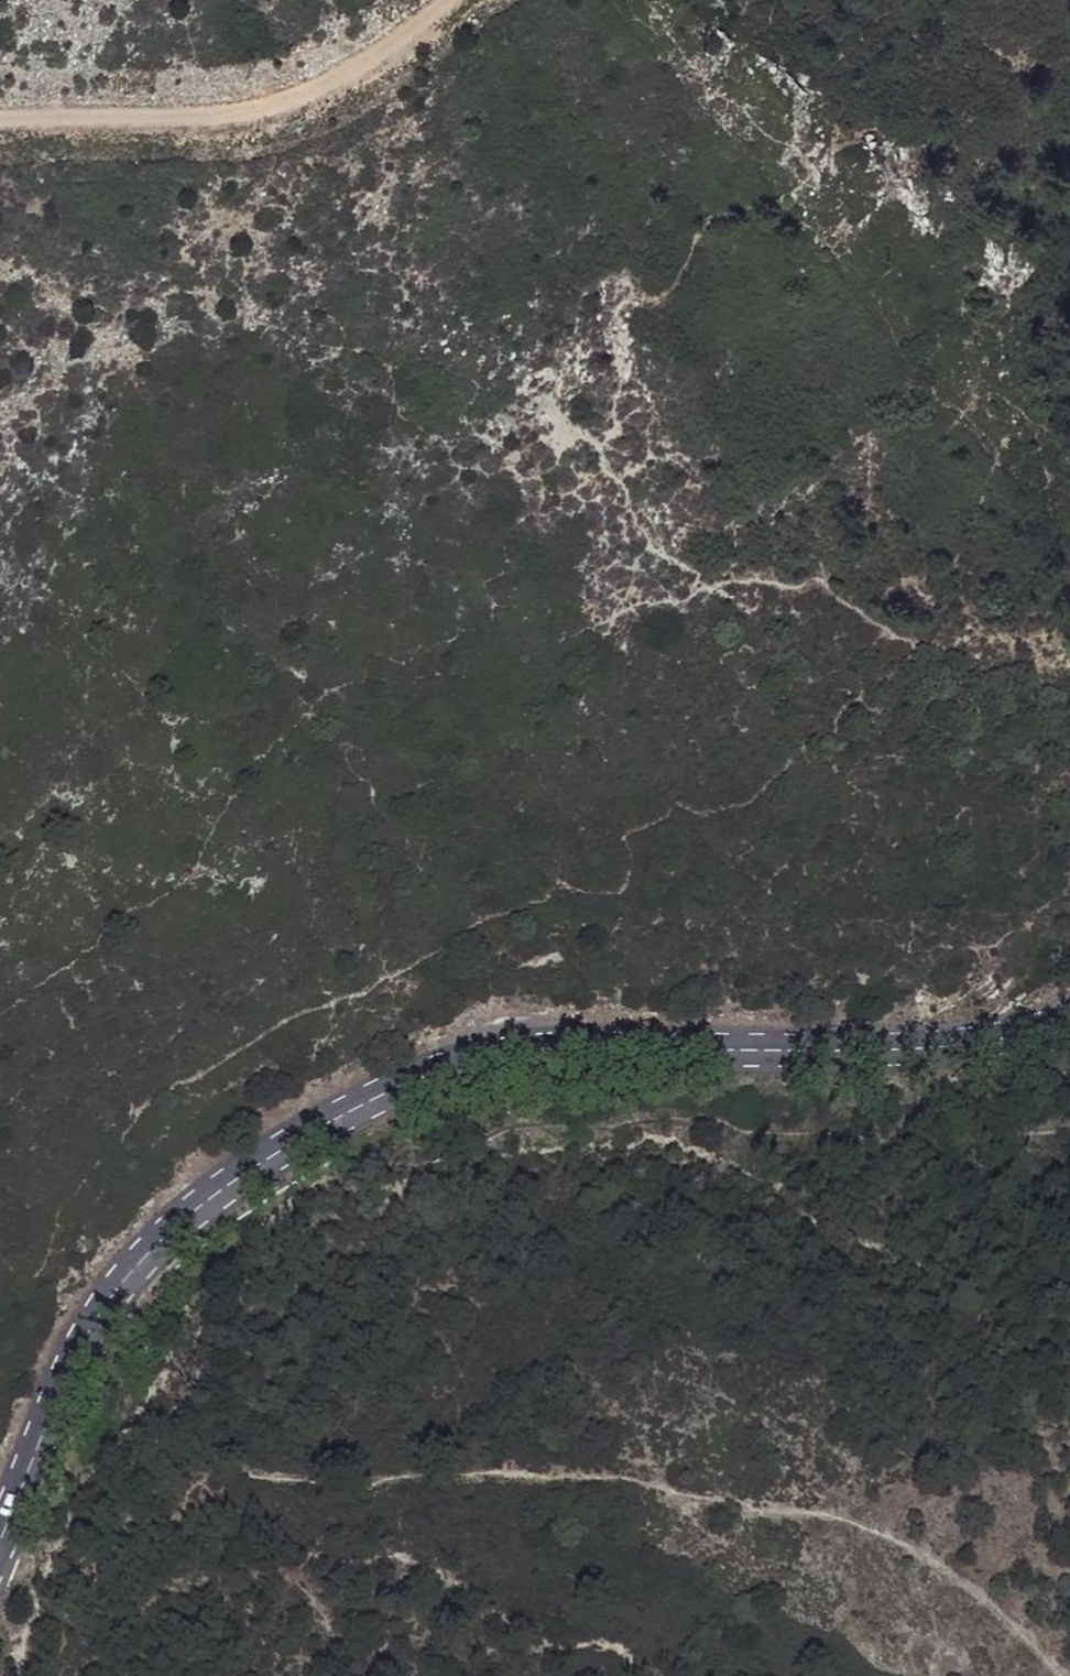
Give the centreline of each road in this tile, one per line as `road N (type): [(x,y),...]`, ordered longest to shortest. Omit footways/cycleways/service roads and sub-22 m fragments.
road 1 (secondary): [(1069,1017),(897,1047),(599,1045),(522,1052),(375,1097),(244,1171),(133,1265),(54,1392),(0,1536)]
road 2 (track): [(420,0),(316,85),(182,109),(0,117)]

